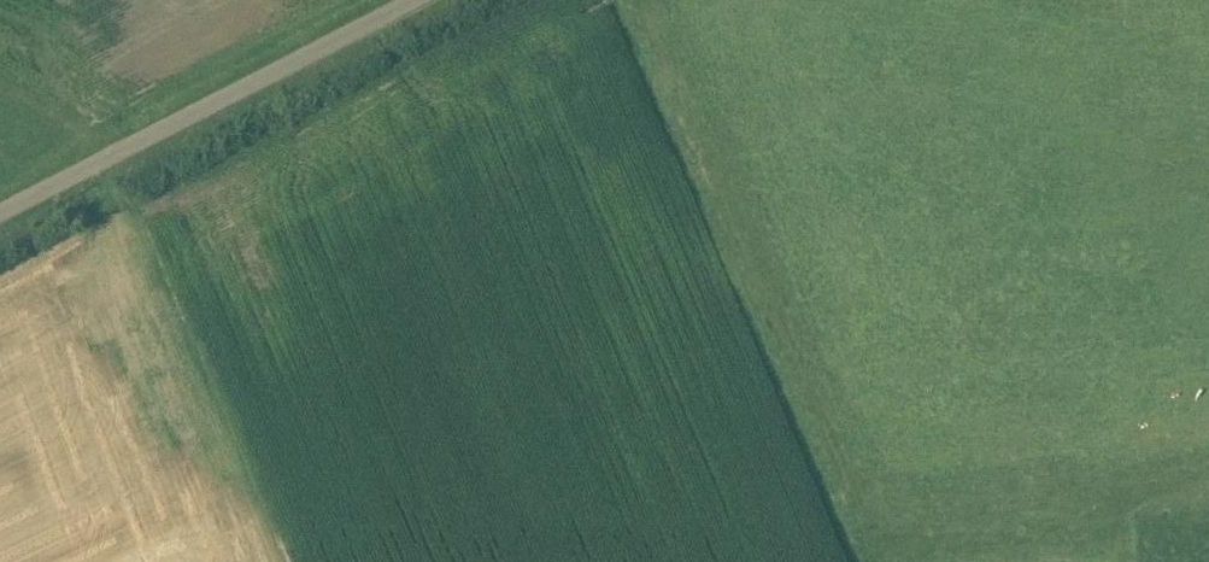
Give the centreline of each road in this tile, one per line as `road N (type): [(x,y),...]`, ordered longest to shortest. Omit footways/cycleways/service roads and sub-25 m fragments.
road 1 (unclassified): [(399,0),(0,210)]

